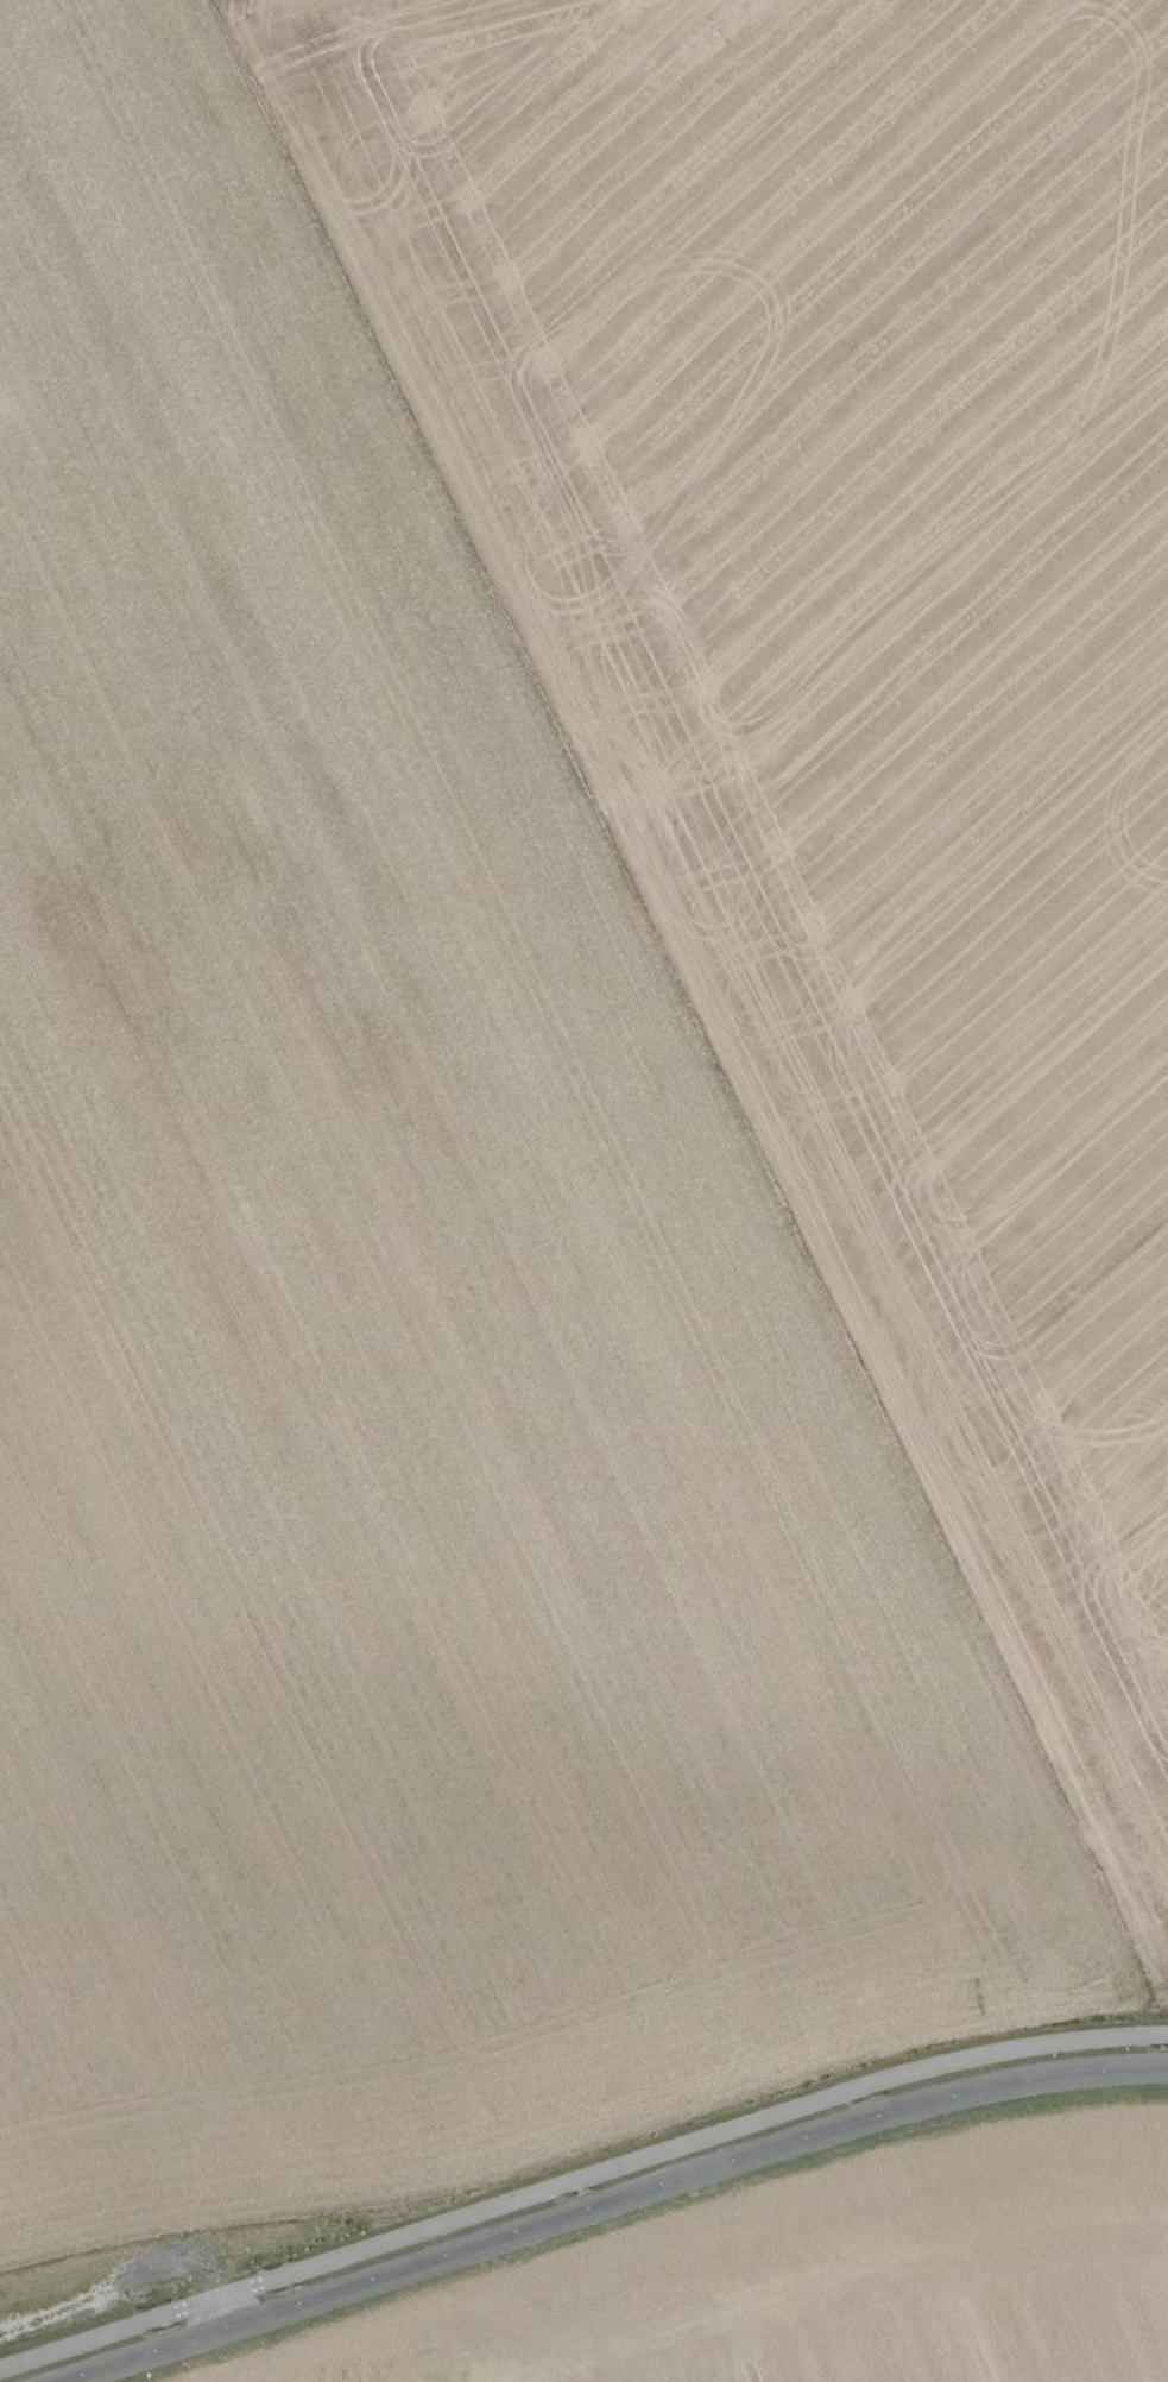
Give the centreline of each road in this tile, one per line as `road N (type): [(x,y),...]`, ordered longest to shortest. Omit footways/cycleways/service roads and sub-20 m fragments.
road 1 (tertiary): [(61,2381),(826,2131),(1028,2081),(1167,2069)]

